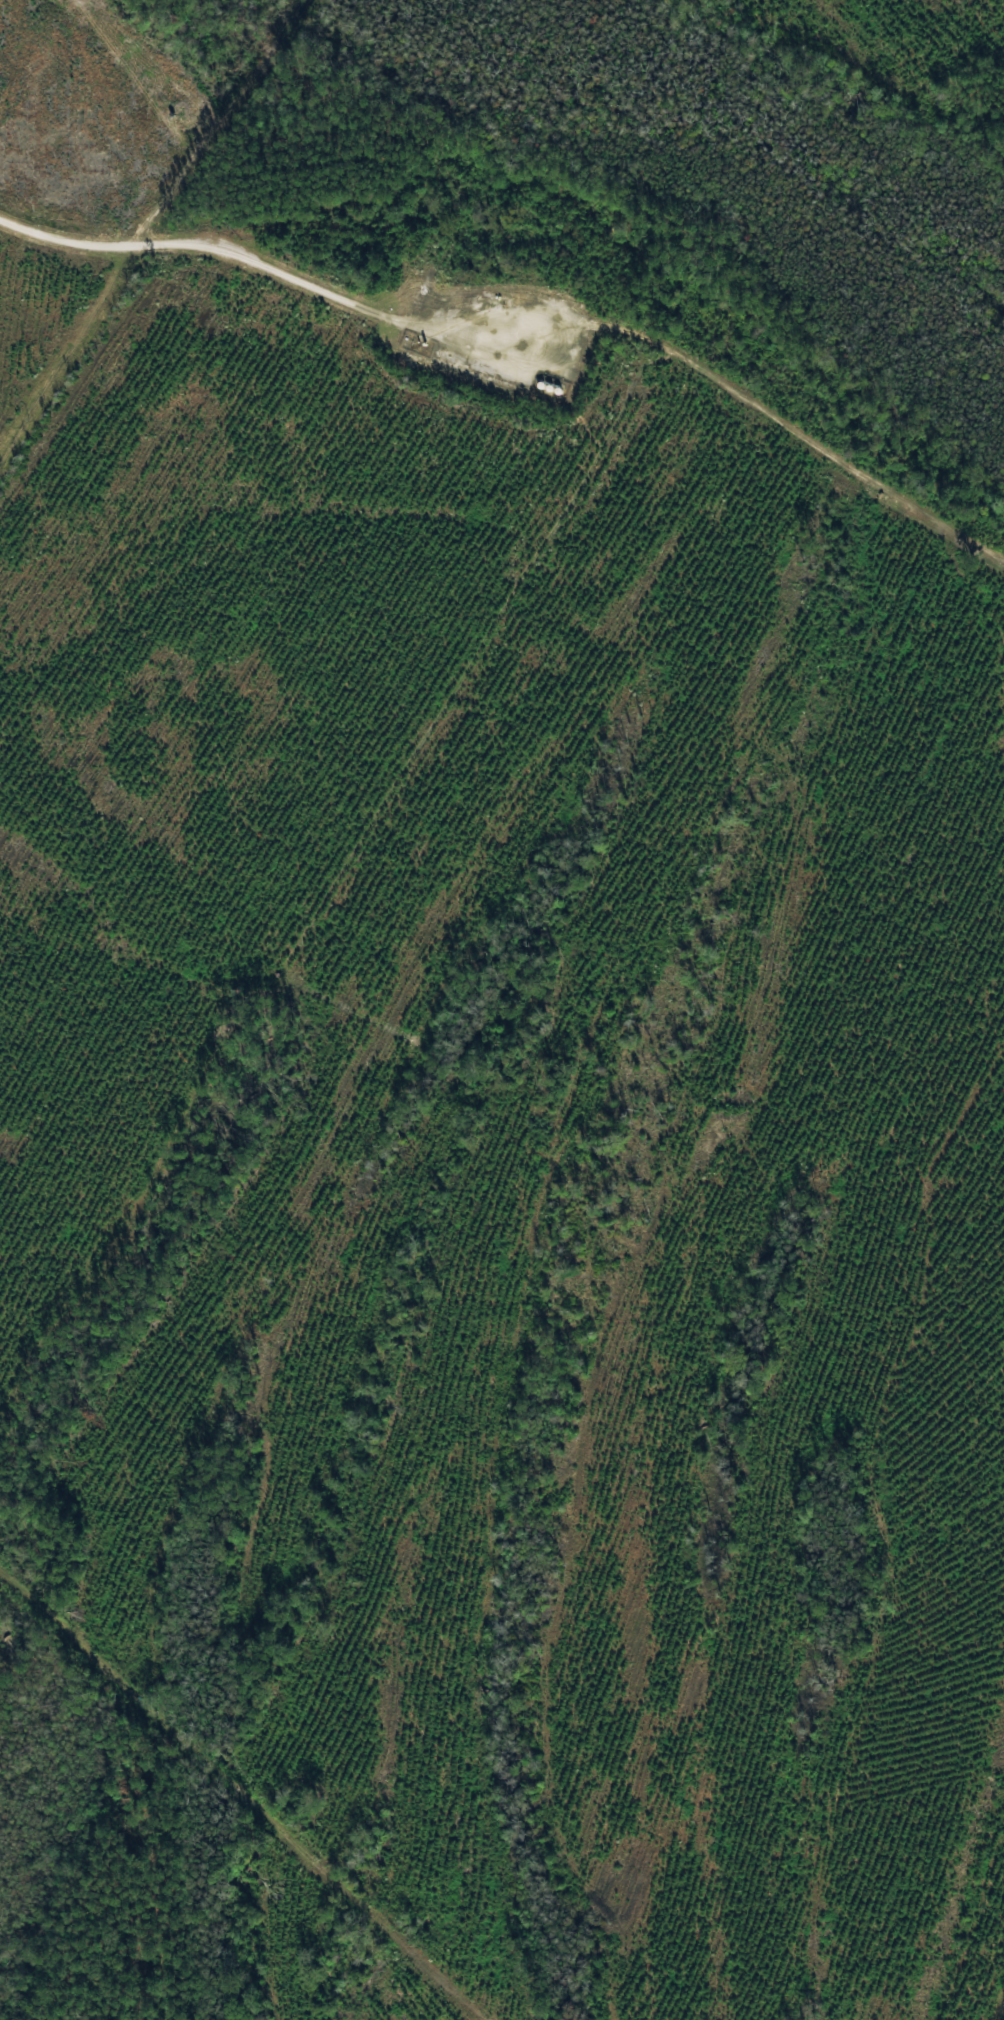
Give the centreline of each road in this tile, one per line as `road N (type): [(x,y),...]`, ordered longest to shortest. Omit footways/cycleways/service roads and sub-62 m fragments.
road 1 (residential): [(494,2019),(0,1601)]

